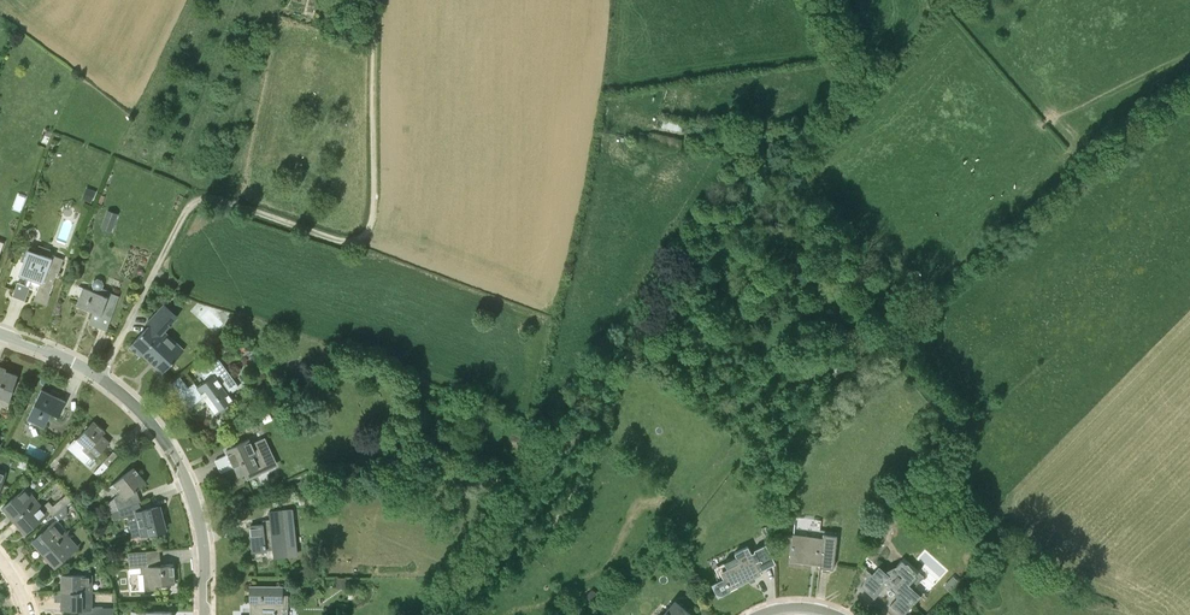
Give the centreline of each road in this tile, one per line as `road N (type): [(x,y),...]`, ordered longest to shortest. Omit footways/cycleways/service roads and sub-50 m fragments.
road 1 (track): [(100,378),(194,200),(219,198),(341,241),(367,231),(375,0)]
road 2 (residential): [(205,614),(201,525),(168,444),(100,378),(0,334)]
road 3 (track): [(634,340),(606,428),(572,495),(529,551),(463,614)]
road 4 (track): [(792,180),(634,340)]
road 5 (track): [(629,351),(757,406),(827,373)]
road 6 (track): [(634,340),(724,192),(734,155)]

